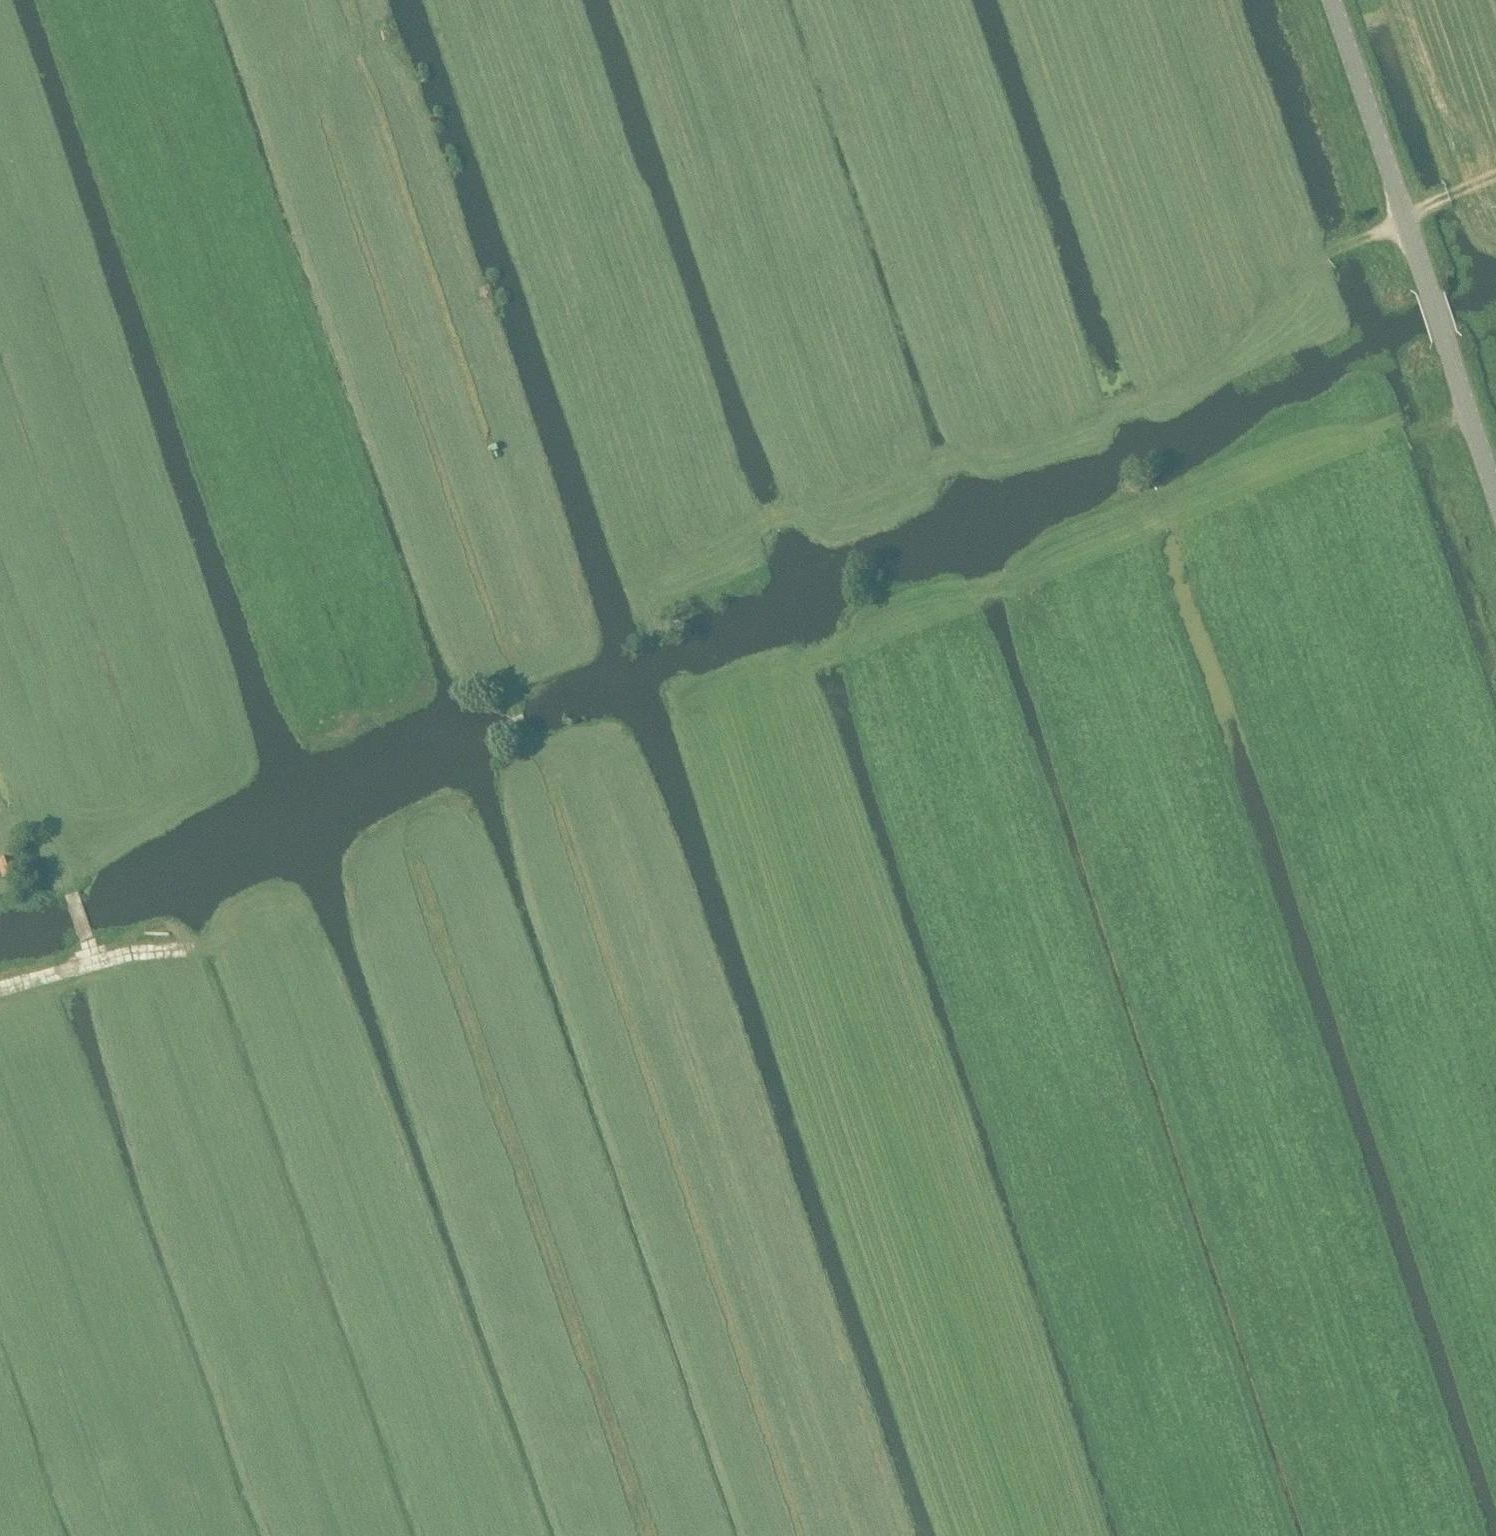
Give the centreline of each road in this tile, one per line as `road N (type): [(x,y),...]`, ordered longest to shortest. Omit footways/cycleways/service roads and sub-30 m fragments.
road 1 (unclassified): [(1495,492),(1329,0)]

